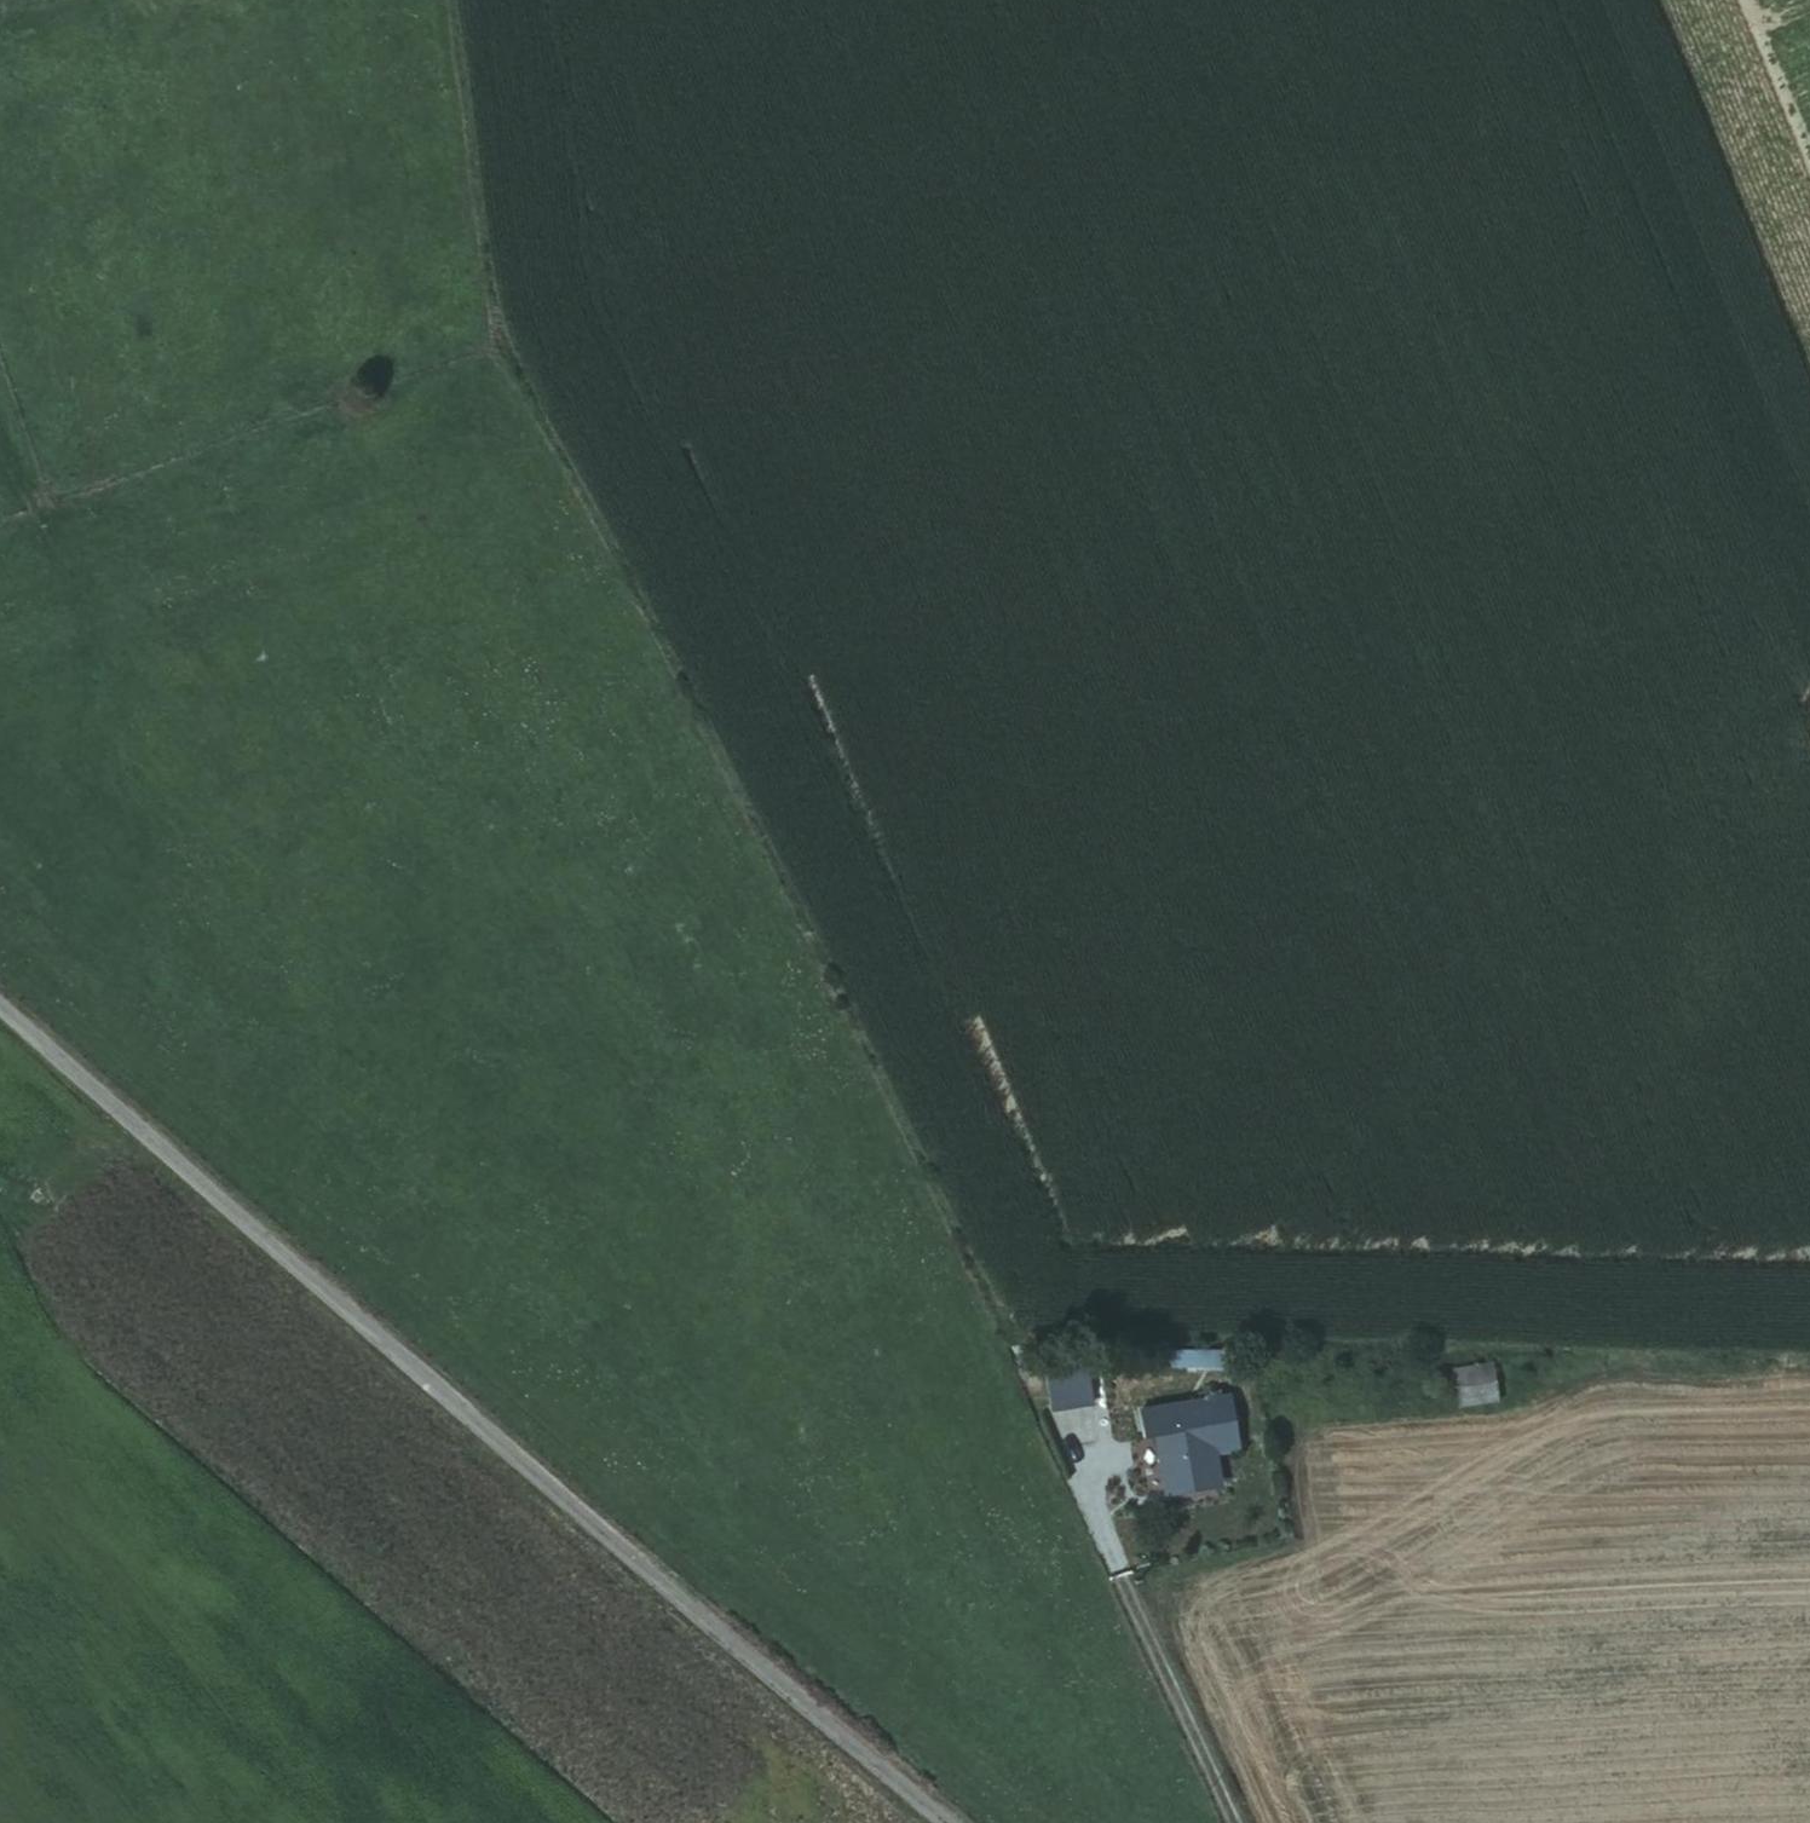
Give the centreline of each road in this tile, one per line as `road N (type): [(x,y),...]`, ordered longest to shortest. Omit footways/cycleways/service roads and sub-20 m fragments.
road 1 (unclassified): [(950,1822),(0,1002)]

